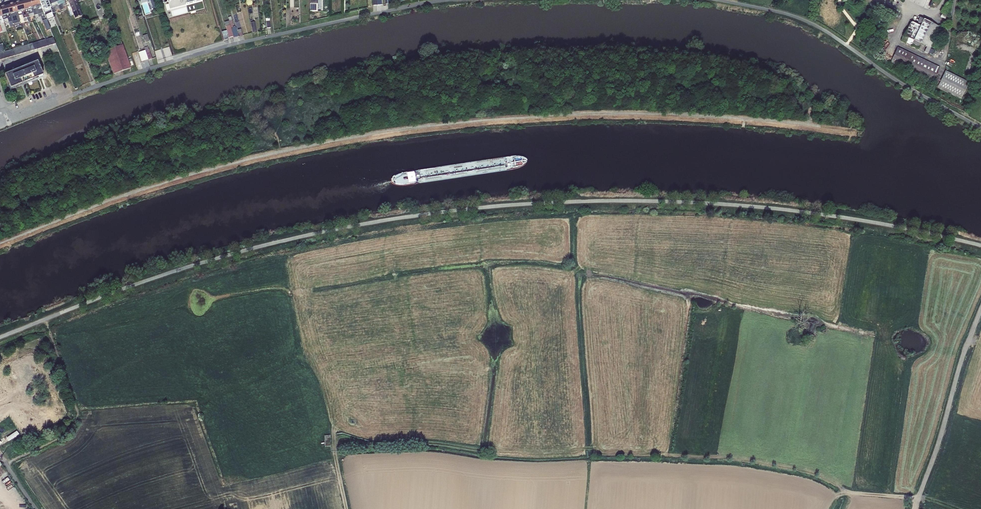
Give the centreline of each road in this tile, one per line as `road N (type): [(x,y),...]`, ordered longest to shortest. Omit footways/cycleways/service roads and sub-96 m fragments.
road 1 (unclassified): [(73,94),(230,45),(446,0)]
road 2 (unclassified): [(719,0),(816,26),(980,128)]
road 3 (track): [(914,508),(980,310)]
road 4 (track): [(6,464),(68,432),(78,415),(46,319)]

